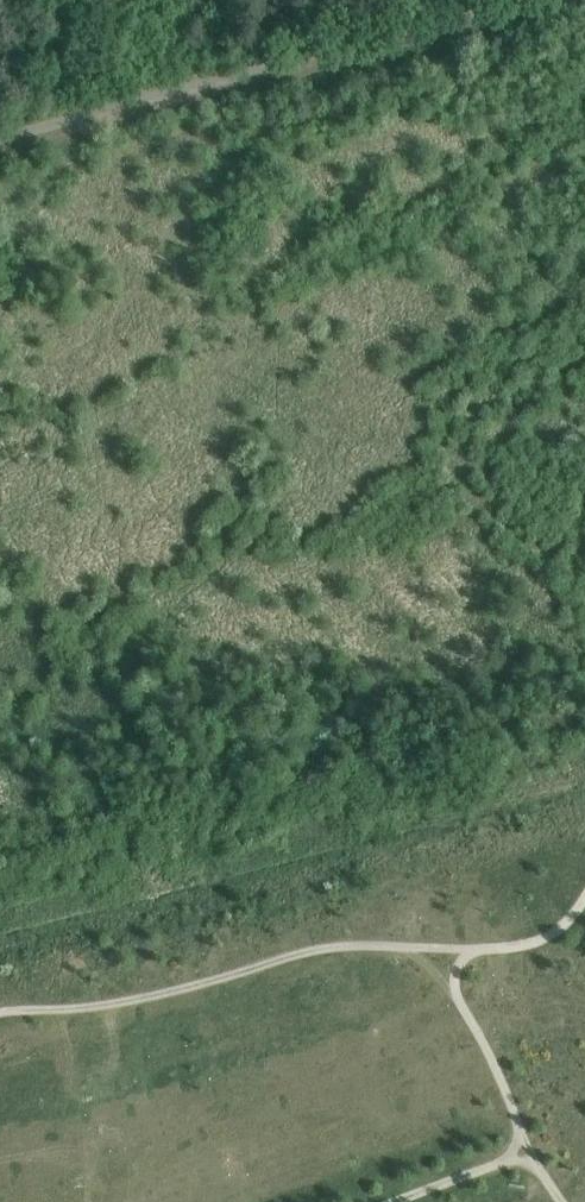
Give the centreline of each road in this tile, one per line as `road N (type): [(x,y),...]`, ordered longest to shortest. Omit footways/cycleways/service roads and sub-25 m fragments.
road 1 (track): [(0,151),(581,0)]

